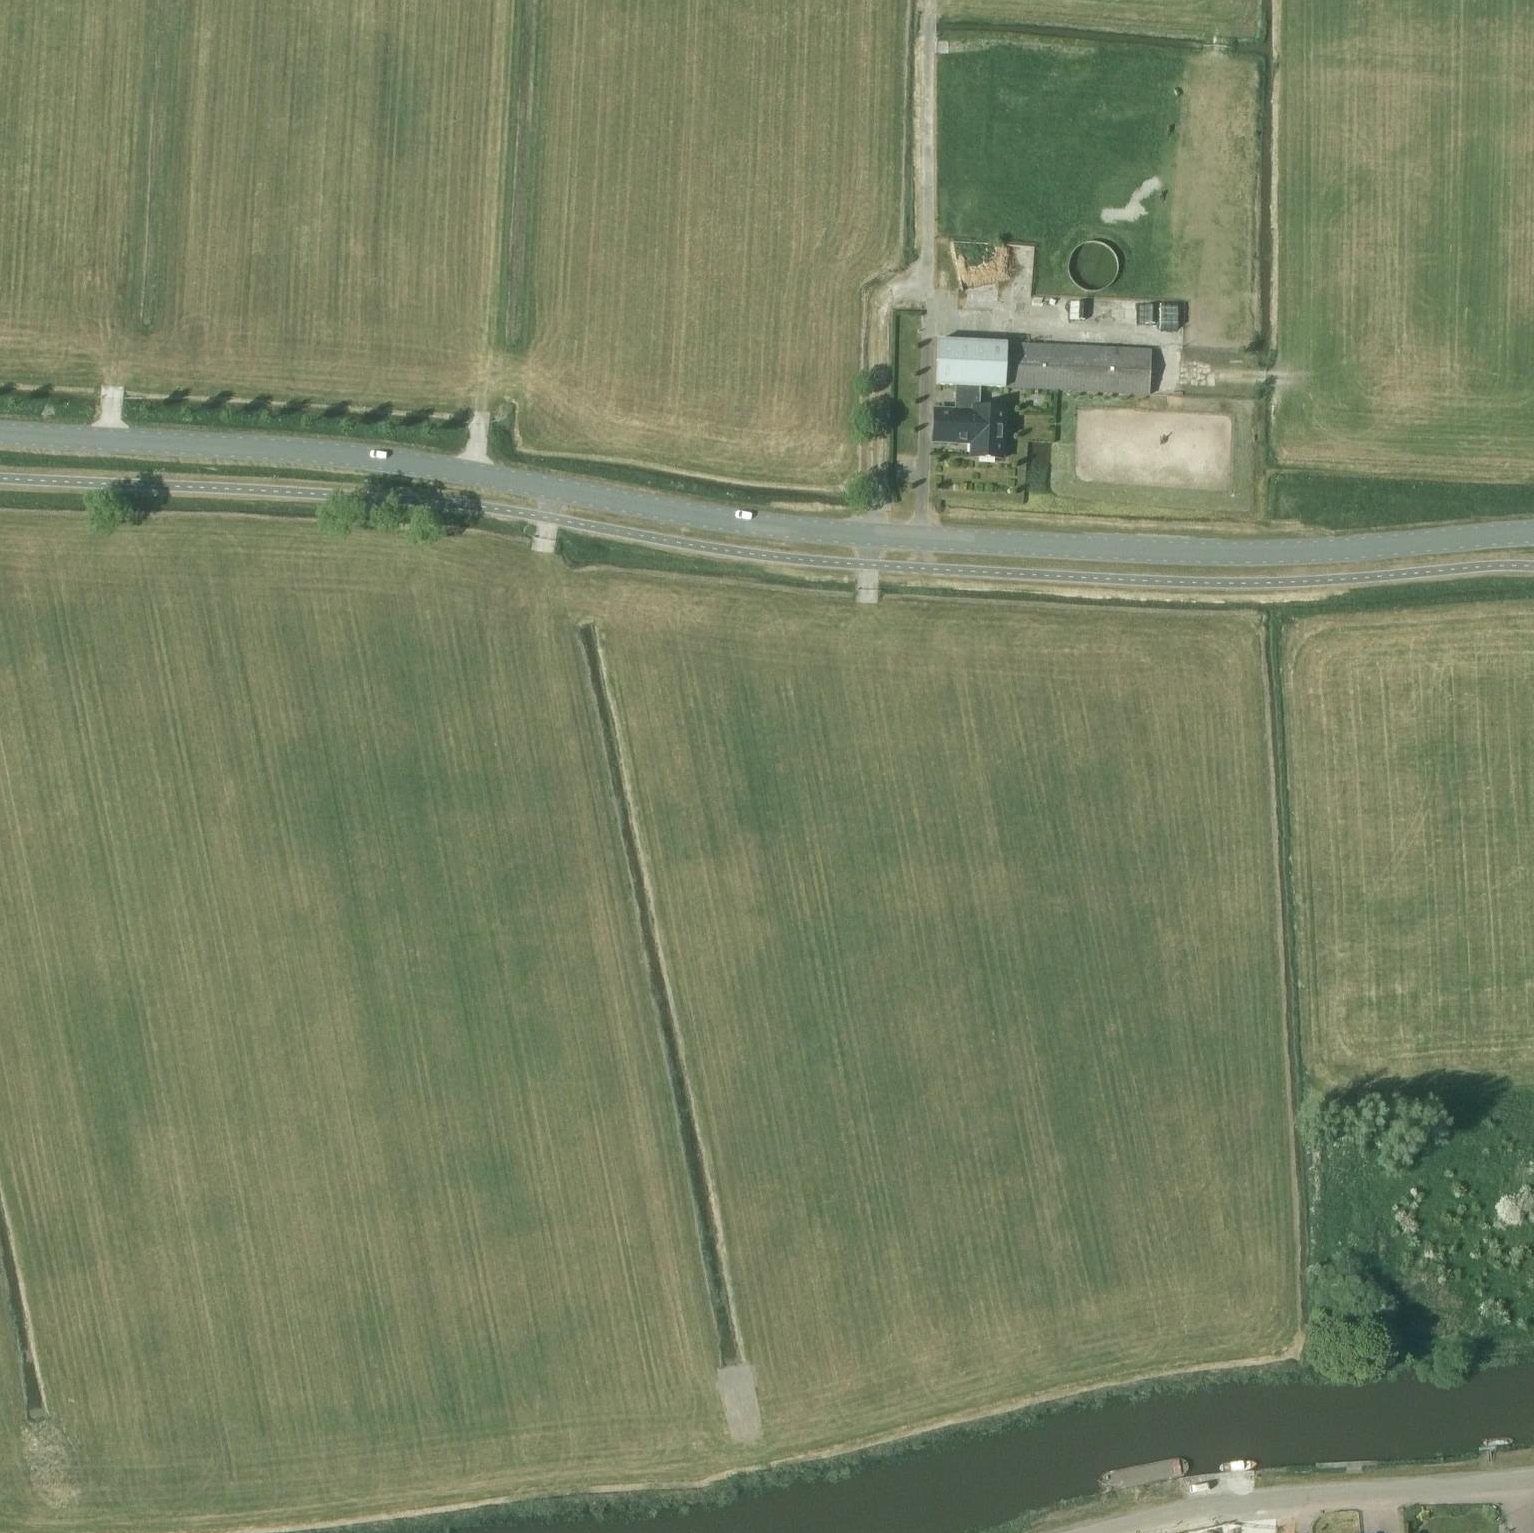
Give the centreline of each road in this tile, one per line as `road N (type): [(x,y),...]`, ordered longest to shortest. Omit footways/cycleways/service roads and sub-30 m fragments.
road 1 (secondary): [(1533,532),(1236,552),(923,537),(787,526),(365,455),(0,431)]
road 2 (tertiary): [(1100,1532),(1282,1497),(1533,1478)]

